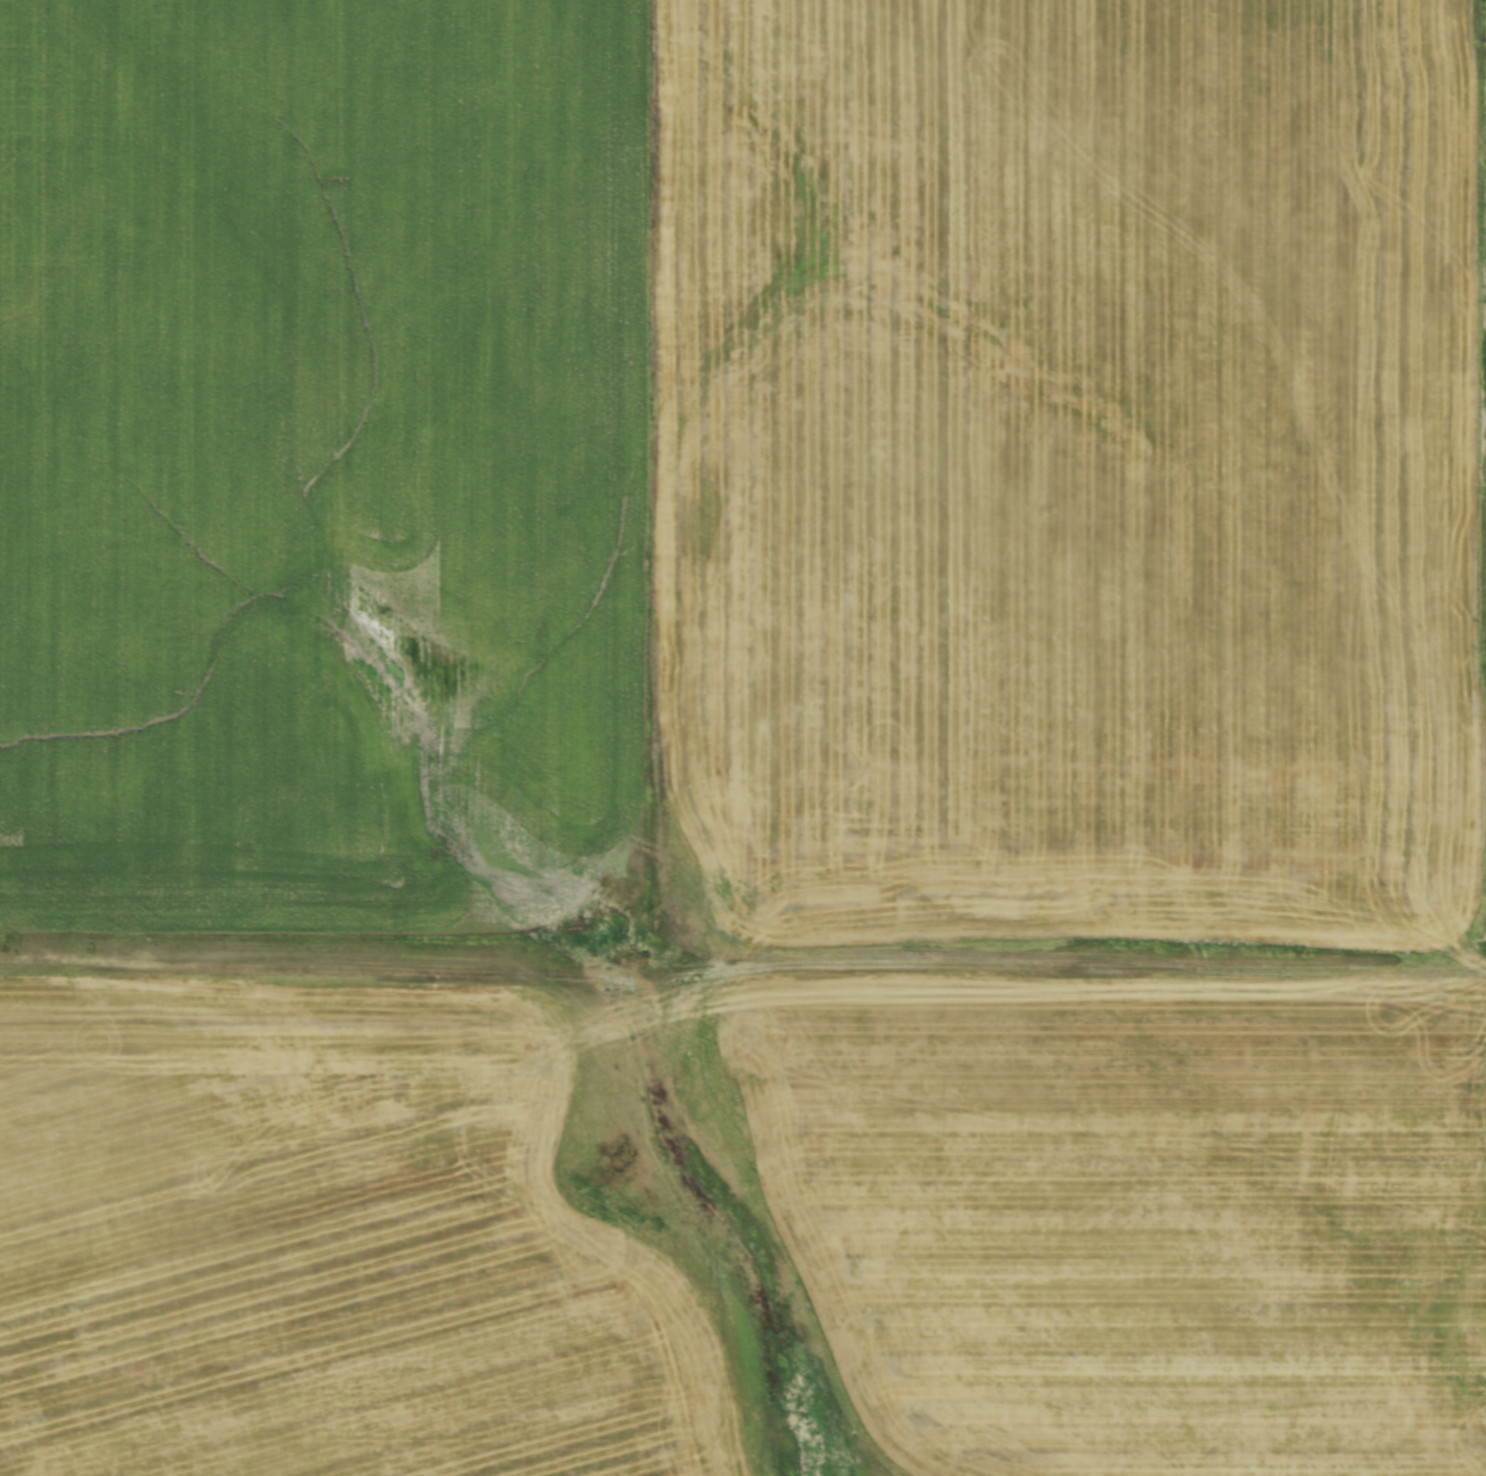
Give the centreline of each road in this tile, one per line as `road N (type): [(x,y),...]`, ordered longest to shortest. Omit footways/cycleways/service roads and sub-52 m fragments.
road 1 (track): [(1485,973),(948,964),(696,979),(397,962),(0,961)]

